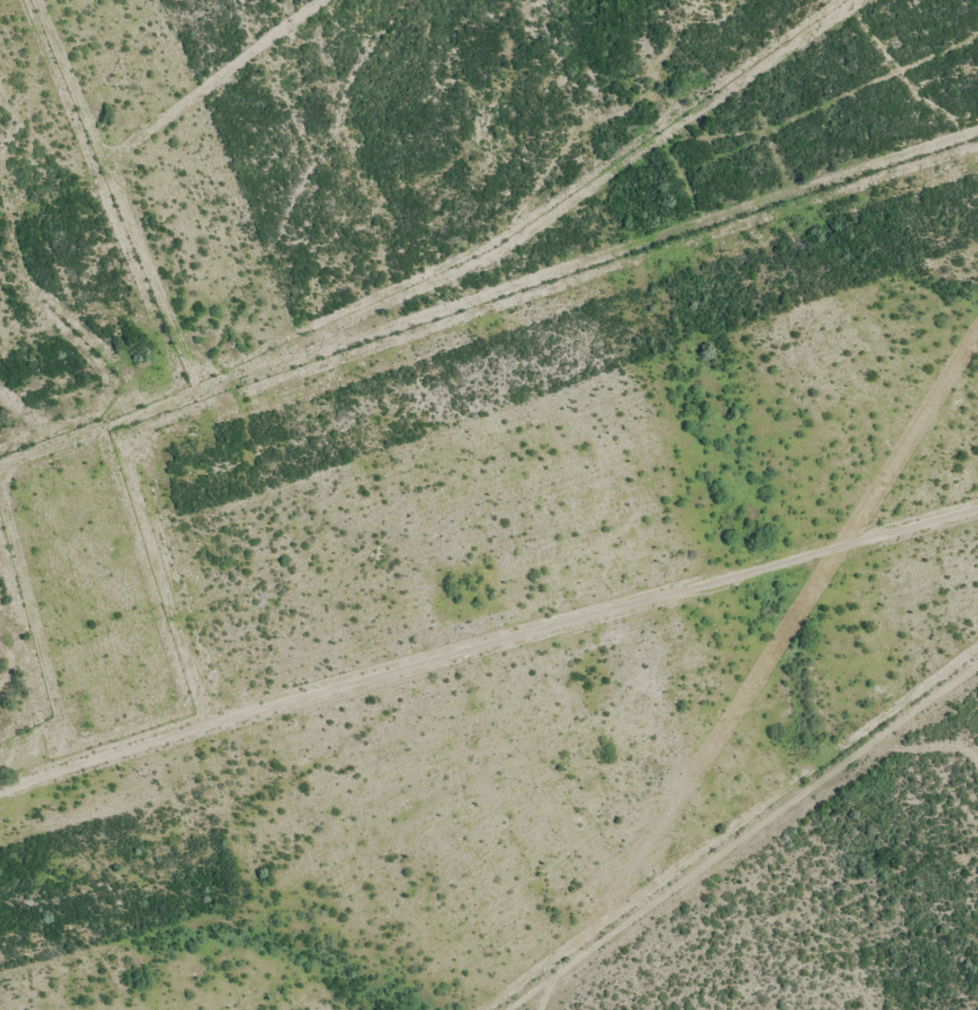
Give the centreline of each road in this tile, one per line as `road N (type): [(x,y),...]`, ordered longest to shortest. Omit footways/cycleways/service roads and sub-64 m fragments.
road 1 (track): [(0,796),(977,507)]
road 2 (residential): [(544,1009),(977,695)]

